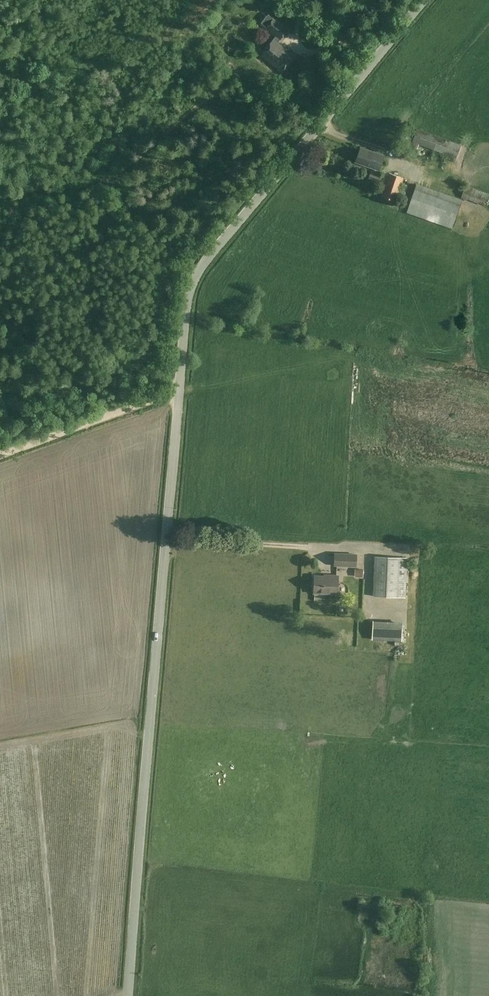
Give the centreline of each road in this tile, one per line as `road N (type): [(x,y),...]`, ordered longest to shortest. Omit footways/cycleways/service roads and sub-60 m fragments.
road 1 (unclassified): [(130,995),(178,389)]
road 2 (unclassified): [(178,389),(199,271),(430,0)]
road 3 (unclassified): [(0,453),(178,389)]

